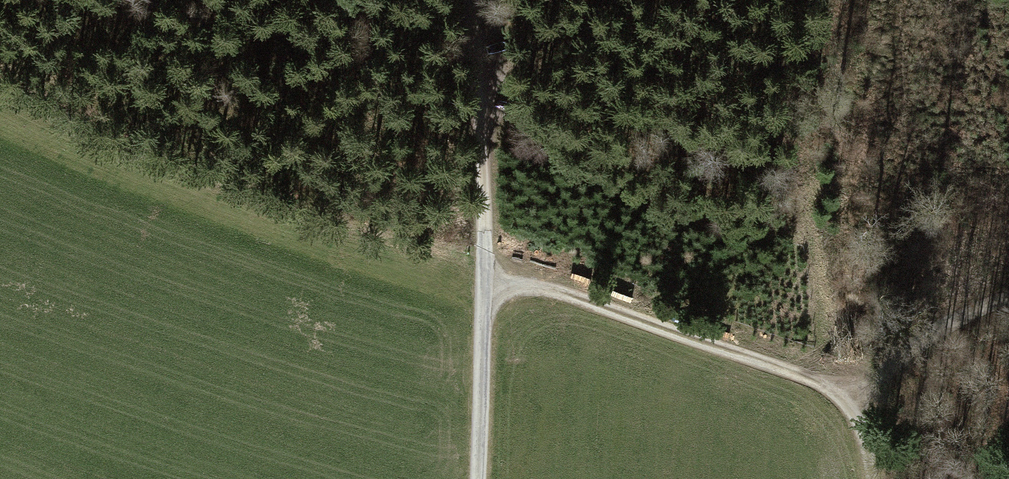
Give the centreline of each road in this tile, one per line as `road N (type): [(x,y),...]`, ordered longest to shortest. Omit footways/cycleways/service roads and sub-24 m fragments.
road 1 (track): [(868,478),(851,401),(826,377),(771,352),(485,281)]
road 2 (track): [(481,0),(485,281)]
road 3 (track): [(485,281),(481,478)]
road 4 (track): [(1008,300),(967,315),(851,401)]

